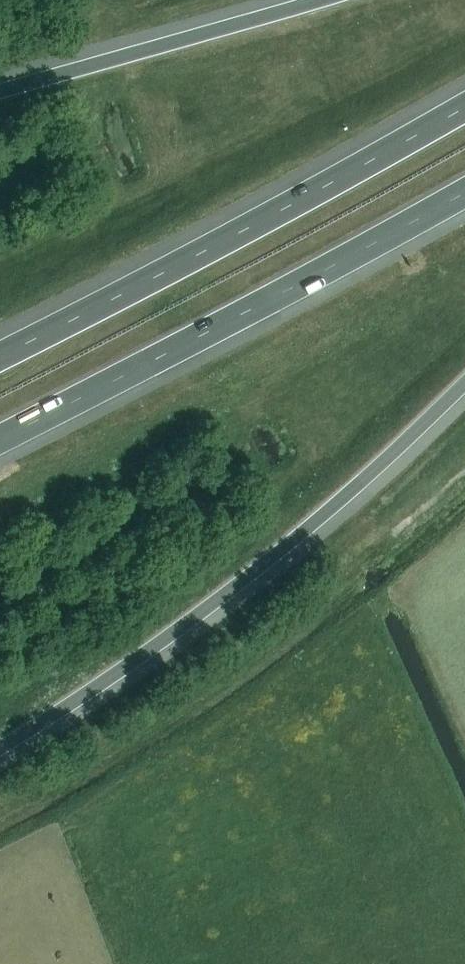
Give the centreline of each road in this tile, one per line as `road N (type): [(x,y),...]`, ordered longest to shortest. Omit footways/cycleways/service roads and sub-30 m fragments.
road 1 (motorway): [(0,750),(230,592),(464,384)]
road 2 (motorway): [(464,106),(0,352)]
road 3 (motorway): [(0,439),(464,196)]
road 4 (motorway): [(328,0),(0,92)]

